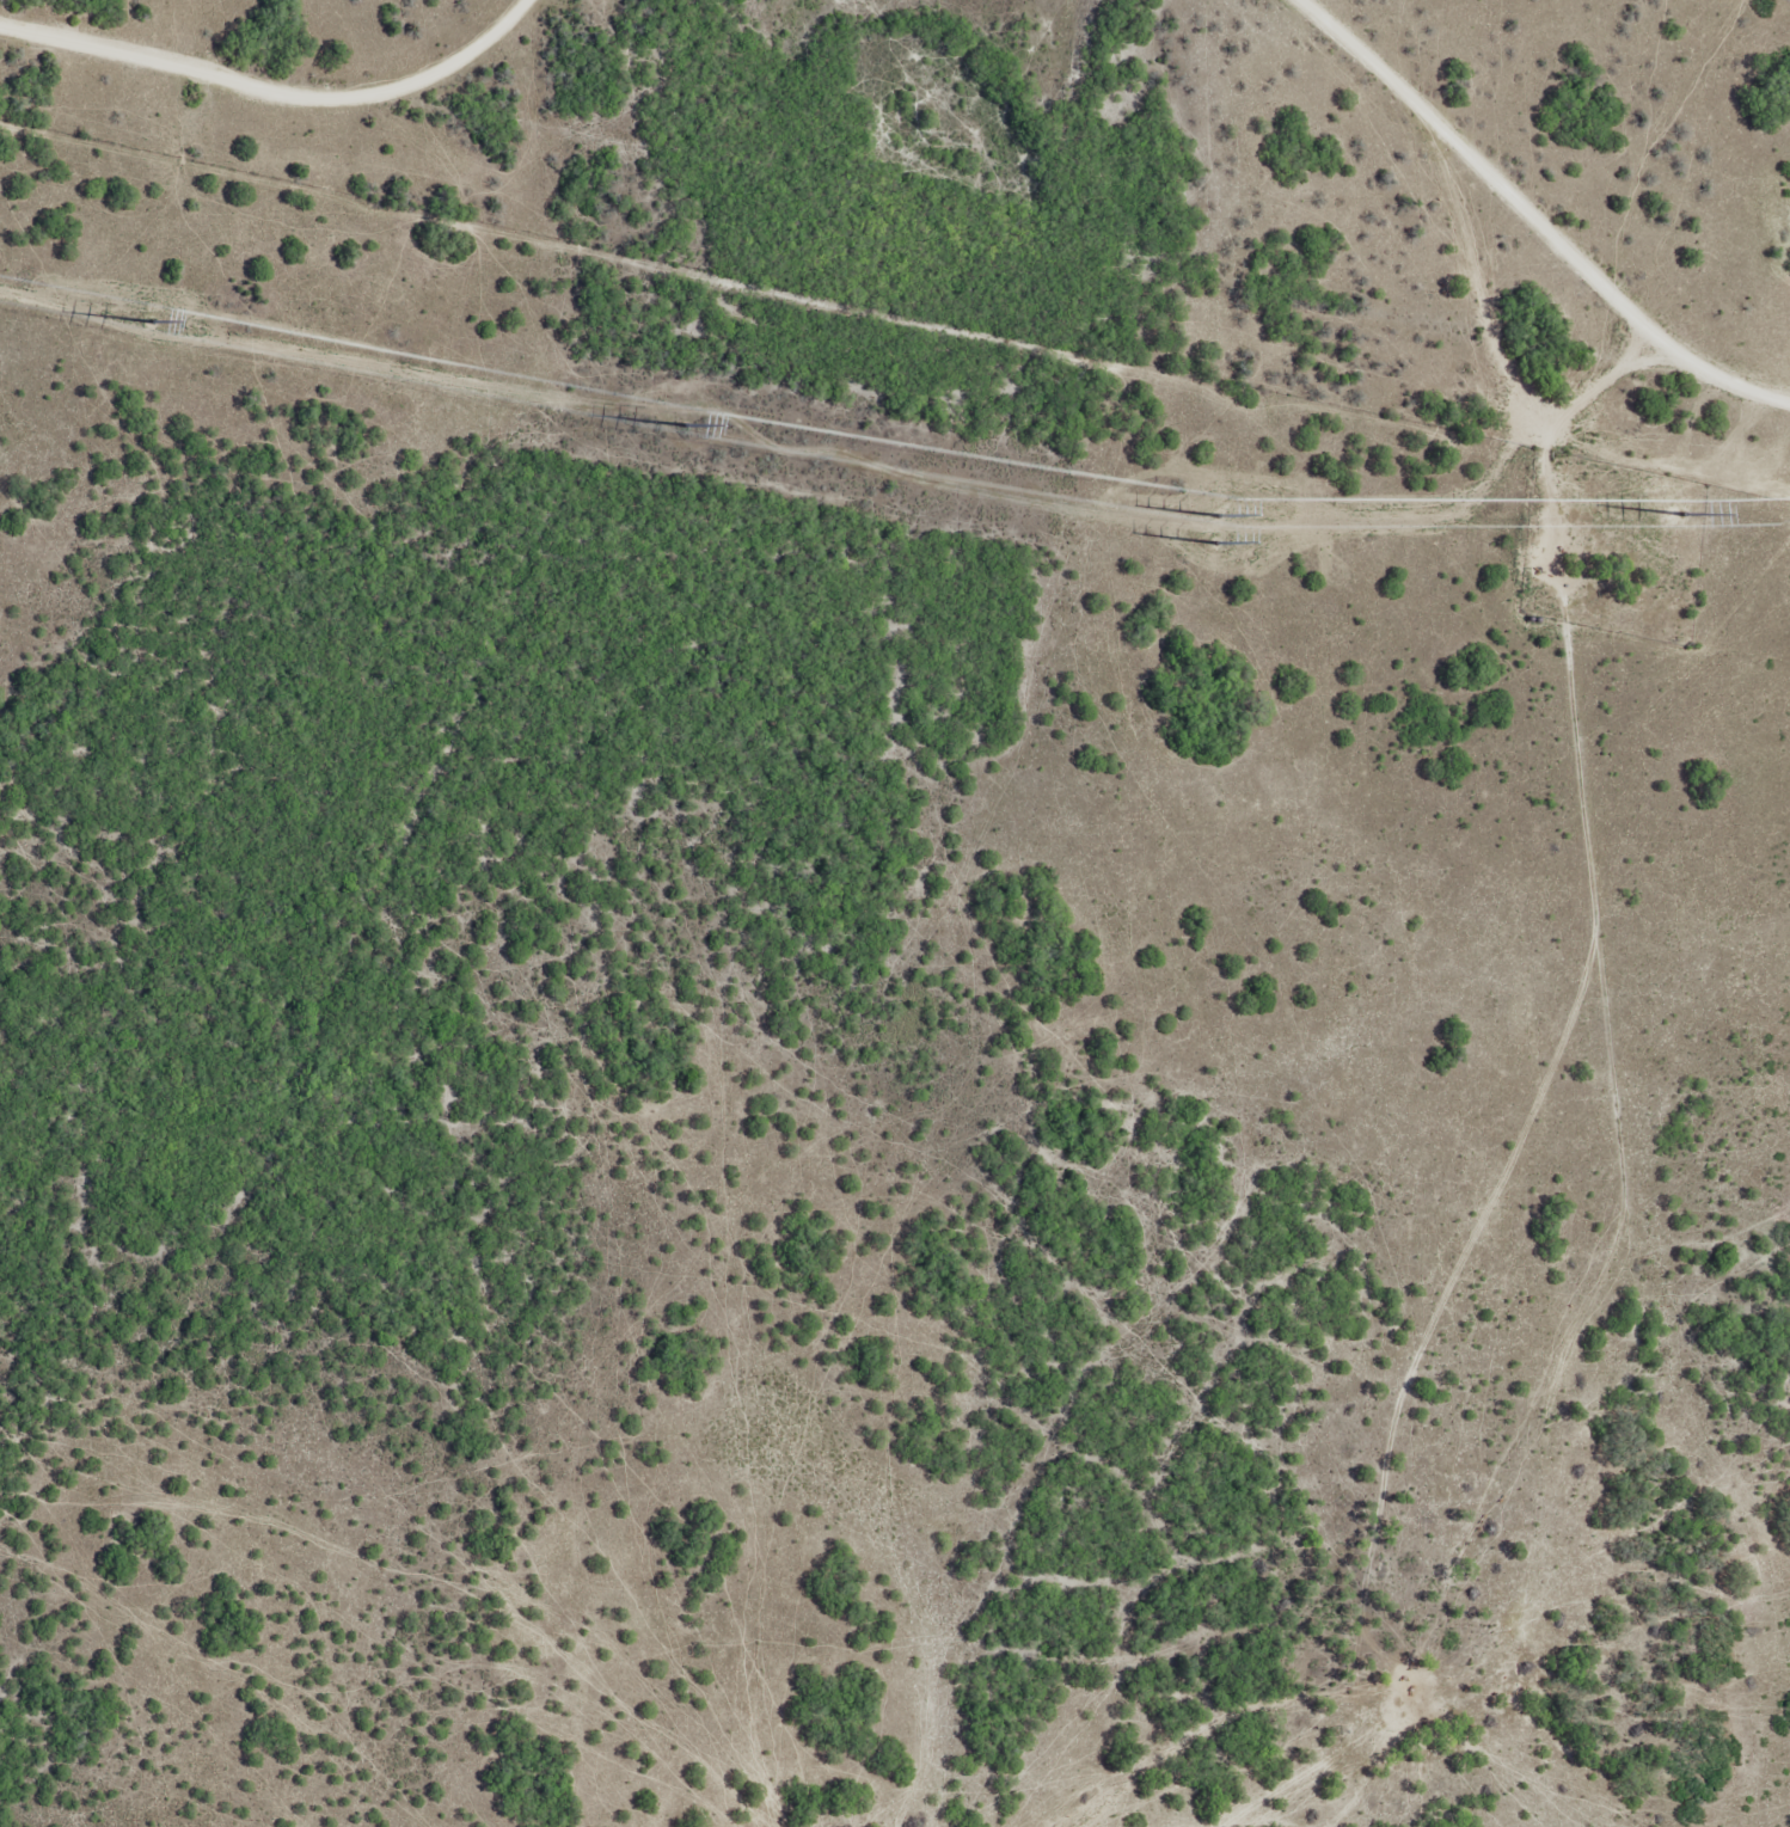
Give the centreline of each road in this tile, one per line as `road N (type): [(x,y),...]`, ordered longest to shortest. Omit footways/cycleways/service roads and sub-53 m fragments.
road 1 (residential): [(1203,1826),(1298,1743),(1522,1458),(1625,1406),(1665,1361),(1625,706),(1574,323)]
road 2 (residential): [(1574,323),(1288,294),(489,99),(347,93),(0,29)]
road 3 (residential): [(1263,0),(1574,323),(1789,377)]
road 4 (residential): [(489,99),(501,53),(555,0)]

